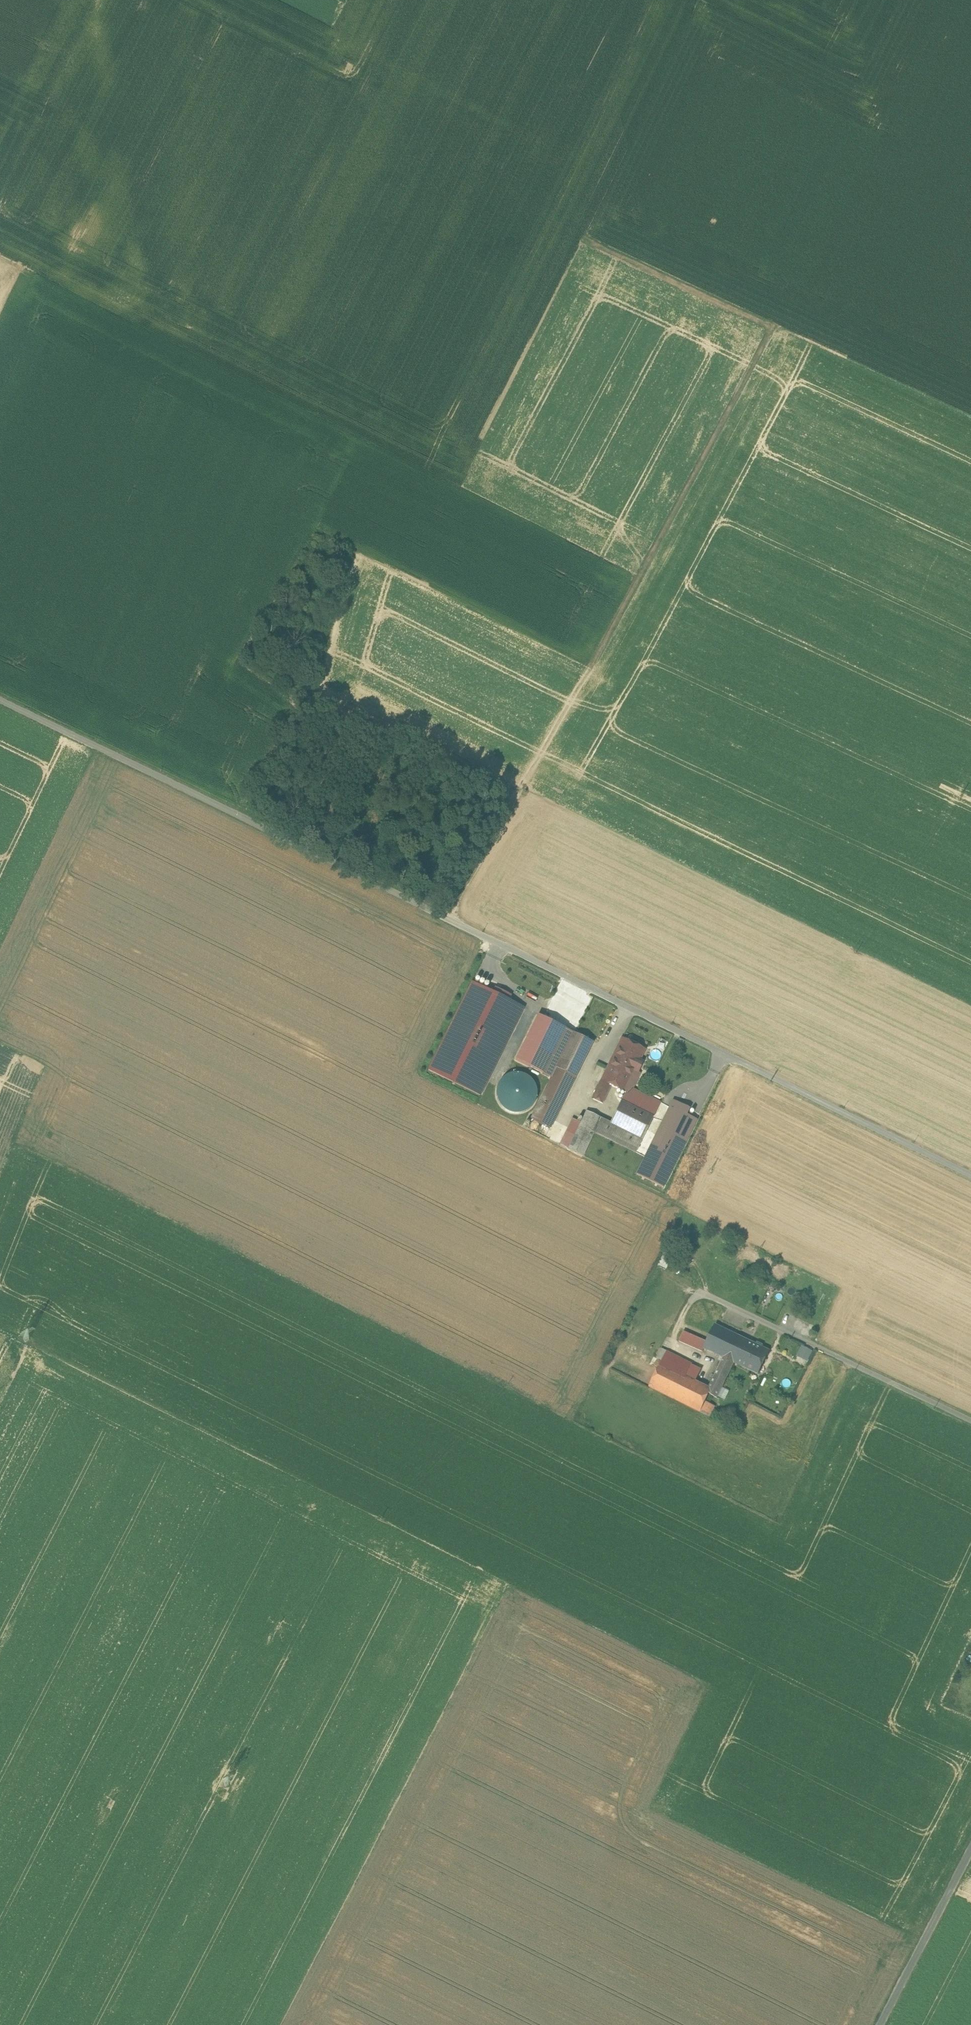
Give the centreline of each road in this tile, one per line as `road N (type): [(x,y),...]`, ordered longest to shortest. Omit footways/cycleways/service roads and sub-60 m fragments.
road 1 (unclassified): [(970,1174),(0,699)]
road 2 (track): [(970,1420),(697,1290)]
road 3 (unclassified): [(970,1848),(880,2024)]

